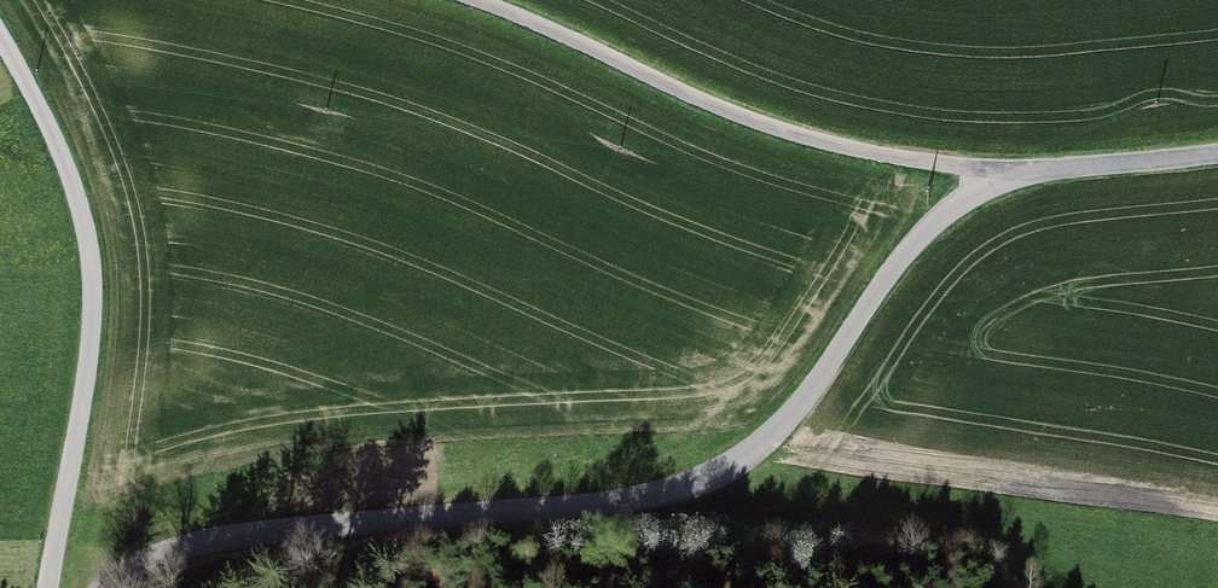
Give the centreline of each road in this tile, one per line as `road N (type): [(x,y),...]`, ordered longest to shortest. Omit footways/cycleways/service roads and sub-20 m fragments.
road 1 (unclassified): [(108,587),(182,547),(645,497),(705,479),(752,451),(808,394),(931,221),(999,174)]
road 2 (unclassified): [(0,38),(66,172),(87,240),(94,321),(53,587)]
road 3 (unclassified): [(999,174),(864,156),(756,128),(462,0)]
road 4 (unclassified): [(999,174),(1217,156)]

